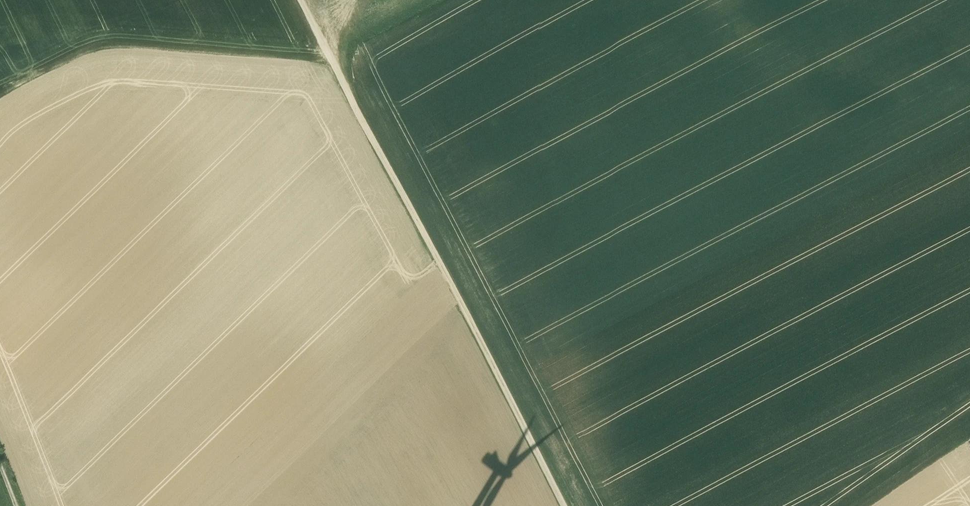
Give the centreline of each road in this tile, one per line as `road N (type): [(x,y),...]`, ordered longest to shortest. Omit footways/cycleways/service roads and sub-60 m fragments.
road 1 (track): [(562,505),(304,0)]

